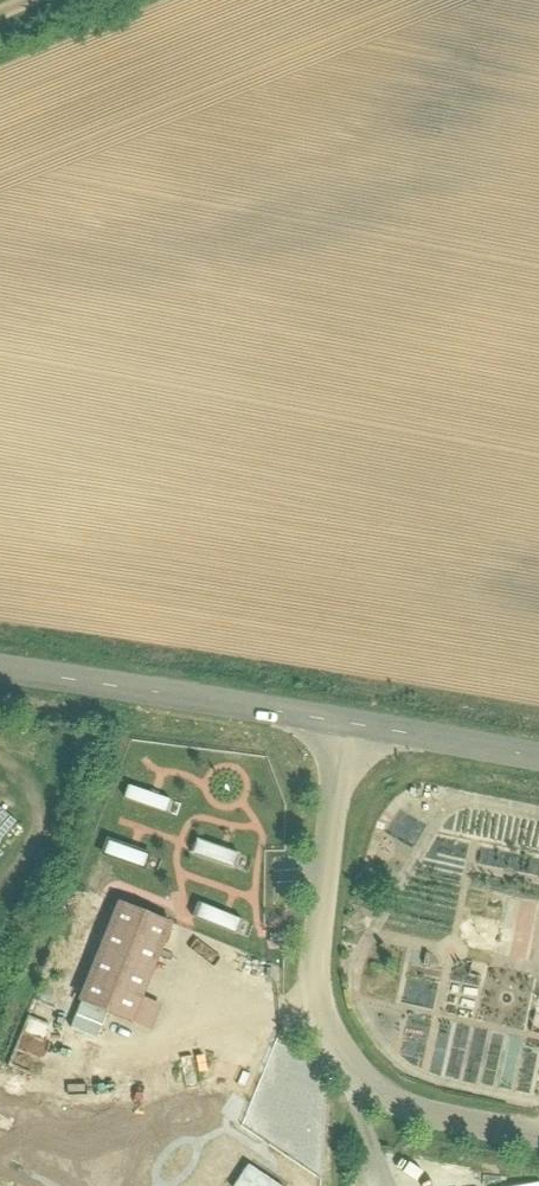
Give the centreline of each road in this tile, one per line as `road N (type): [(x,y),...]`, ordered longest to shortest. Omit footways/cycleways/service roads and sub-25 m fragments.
road 1 (residential): [(324,714),(299,906),(298,965),(311,1025),(336,1066),(381,1098),(538,1133)]
road 2 (unclassified): [(324,714),(0,666)]
road 3 (unclassified): [(538,757),(324,714)]

